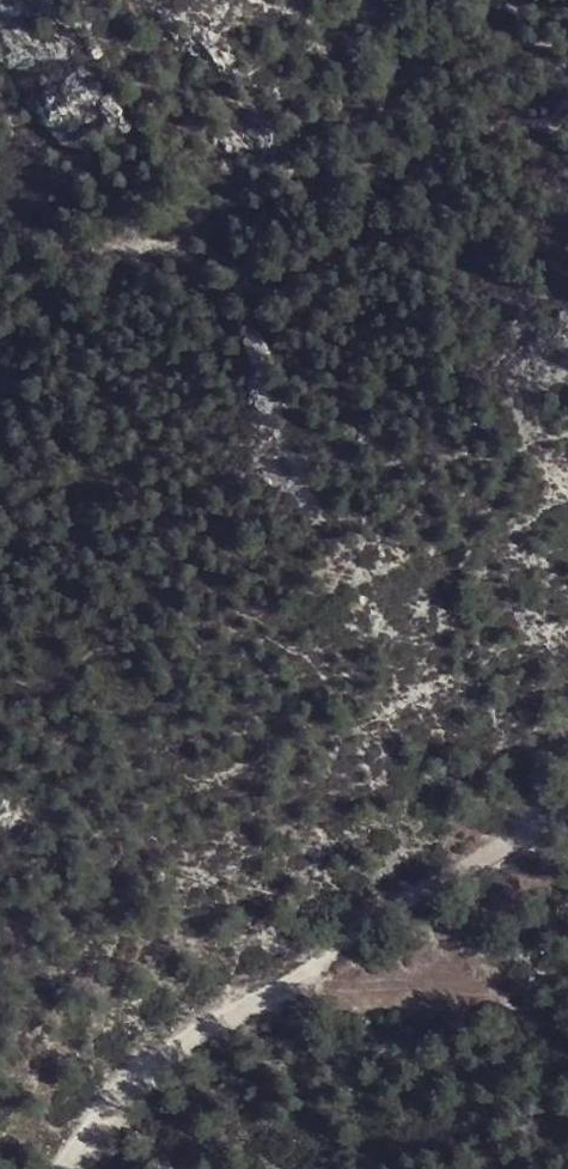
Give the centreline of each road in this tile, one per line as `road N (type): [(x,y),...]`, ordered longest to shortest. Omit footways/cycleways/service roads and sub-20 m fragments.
road 1 (track): [(73,1168),(153,1048),(567,816)]

